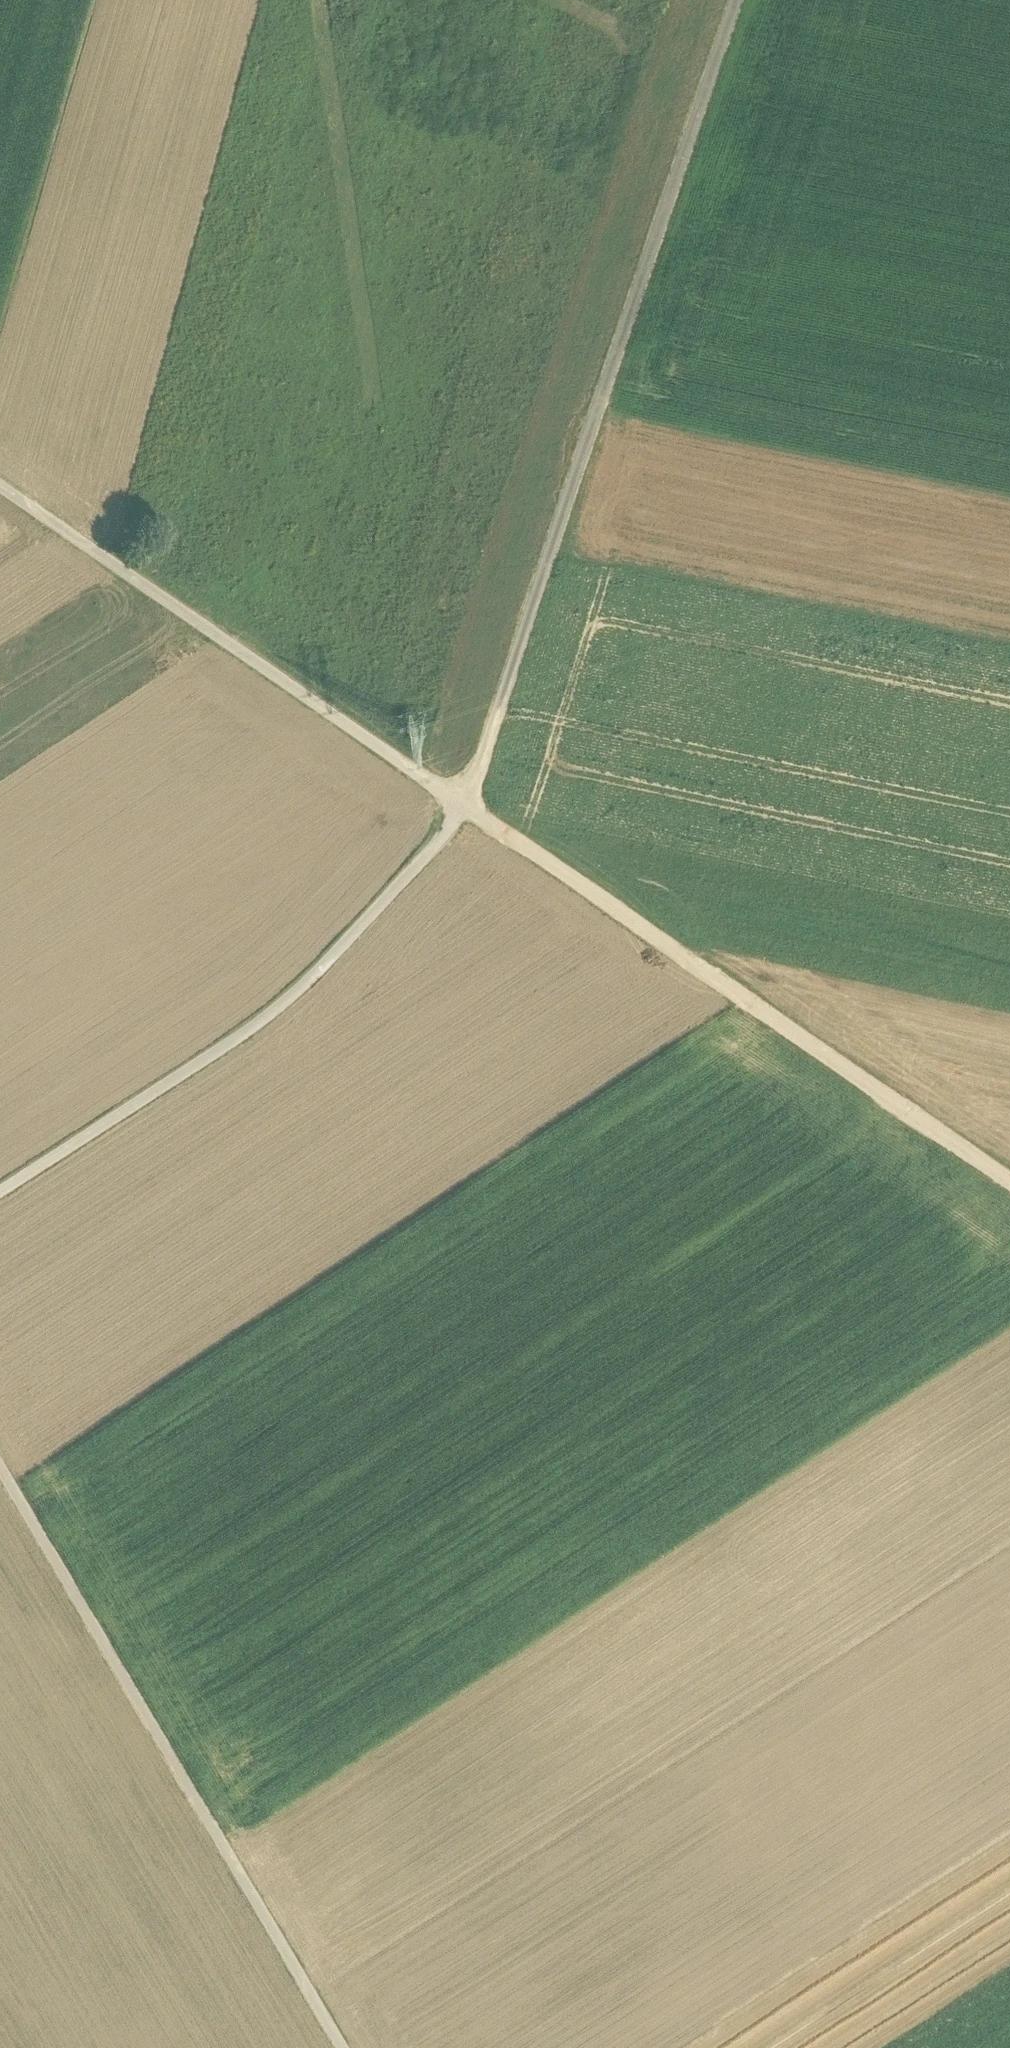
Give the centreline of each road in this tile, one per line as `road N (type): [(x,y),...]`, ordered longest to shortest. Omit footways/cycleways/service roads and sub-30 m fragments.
road 1 (track): [(463,805),(738,0)]
road 2 (track): [(340,2047),(0,1466)]
road 3 (track): [(1009,1180),(463,805)]
road 4 (track): [(0,1193),(263,1021),(312,978),(463,805)]
road 5 (track): [(463,805),(0,489)]

